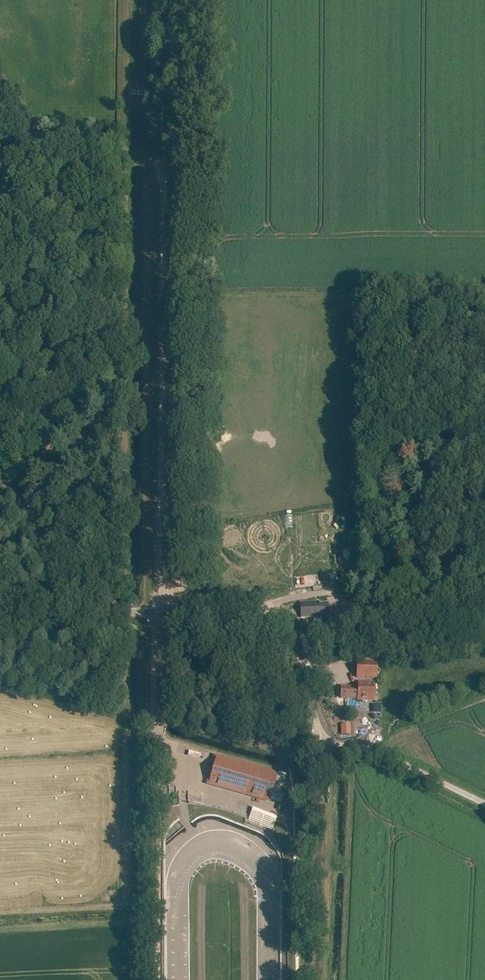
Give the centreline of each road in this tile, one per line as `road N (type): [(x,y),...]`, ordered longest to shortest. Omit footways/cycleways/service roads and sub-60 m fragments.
road 1 (unclassified): [(484,804),(383,754),(329,743),(286,634),(268,609),(0,612)]
road 2 (track): [(0,354),(115,532),(121,612)]
road 3 (track): [(319,979),(322,759),(329,743)]
road 4 (track): [(191,189),(194,0)]
road 5 (track): [(148,0),(148,151),(162,183)]

